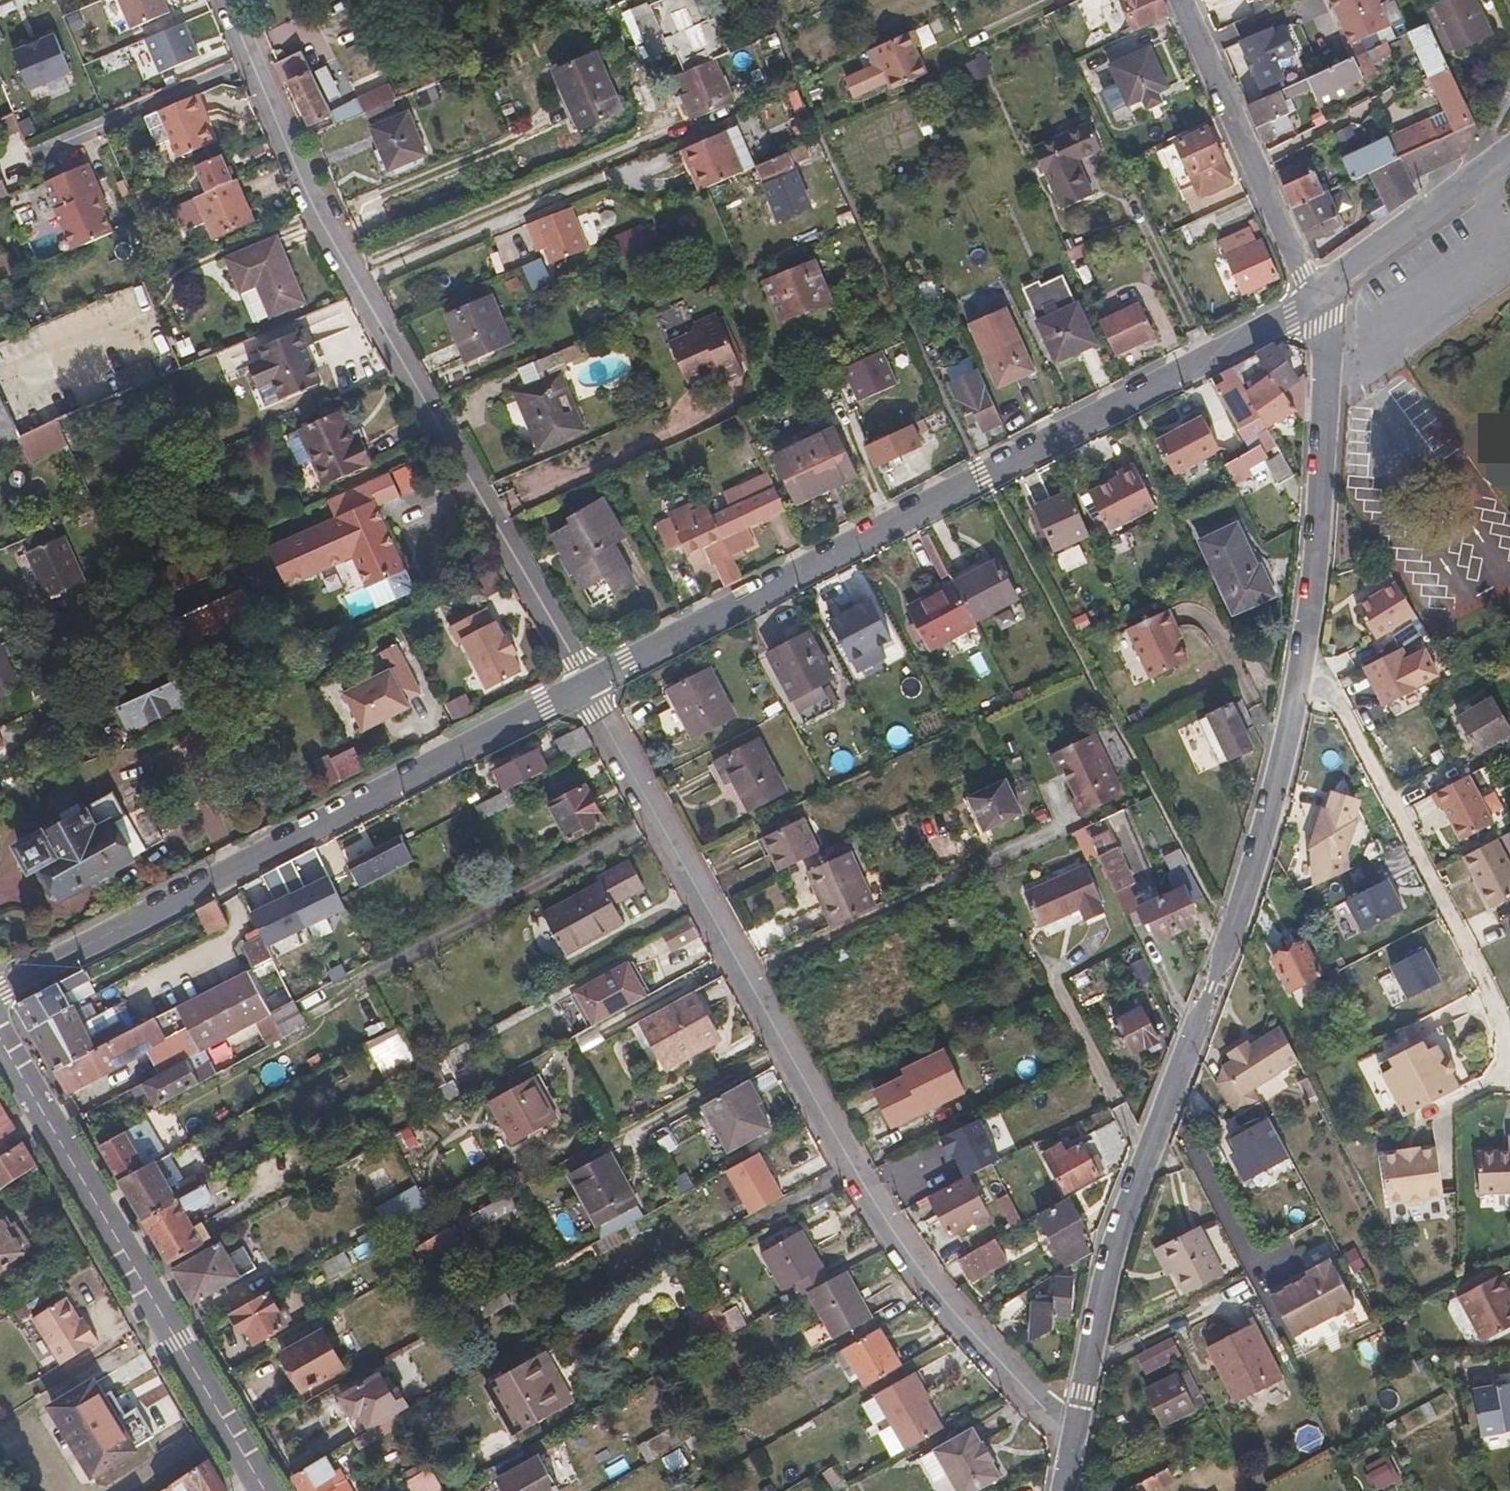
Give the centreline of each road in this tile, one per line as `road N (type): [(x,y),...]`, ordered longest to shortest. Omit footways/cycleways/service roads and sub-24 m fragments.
road 1 (residential): [(1316,297),(1326,320),(1323,486),(1302,672),(1231,934),(1112,1255),(1078,1425)]
road 2 (residential): [(1078,1425),(1062,1421),(926,1283),(845,1162),(591,687)]
road 3 (residential): [(591,687),(1316,297)]
road 4 (residential): [(591,687),(315,217),(227,0)]
road 5 (residential): [(0,997),(591,687)]
road 6 (primary): [(266,1490),(0,1038)]
road 7 (residential): [(1184,0),(1316,297)]
road 8 (residential): [(1316,297),(1500,165)]

